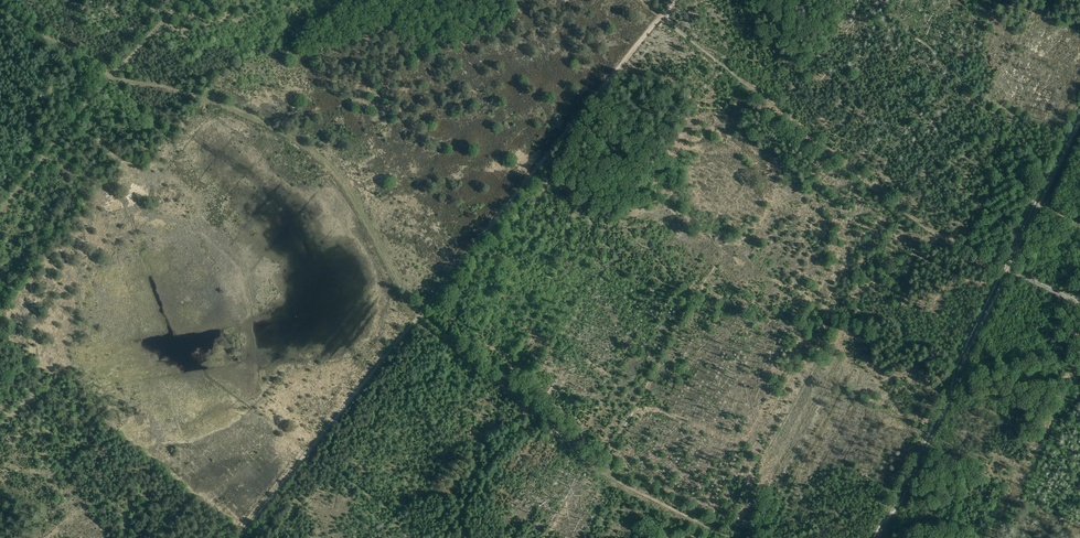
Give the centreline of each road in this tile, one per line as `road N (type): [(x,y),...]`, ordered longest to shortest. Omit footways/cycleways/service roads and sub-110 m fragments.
road 1 (track): [(416,320),(662,15),(643,0)]
road 2 (track): [(878,537),(1012,265)]
road 3 (track): [(239,537),(416,320)]
road 4 (track): [(416,320),(602,472)]
road 5 (track): [(1006,263),(930,229),(856,173)]
road 6 (track): [(1012,265),(1079,125)]
road 7 (track): [(602,472),(730,537)]
road 8 (track): [(112,77),(0,3)]

